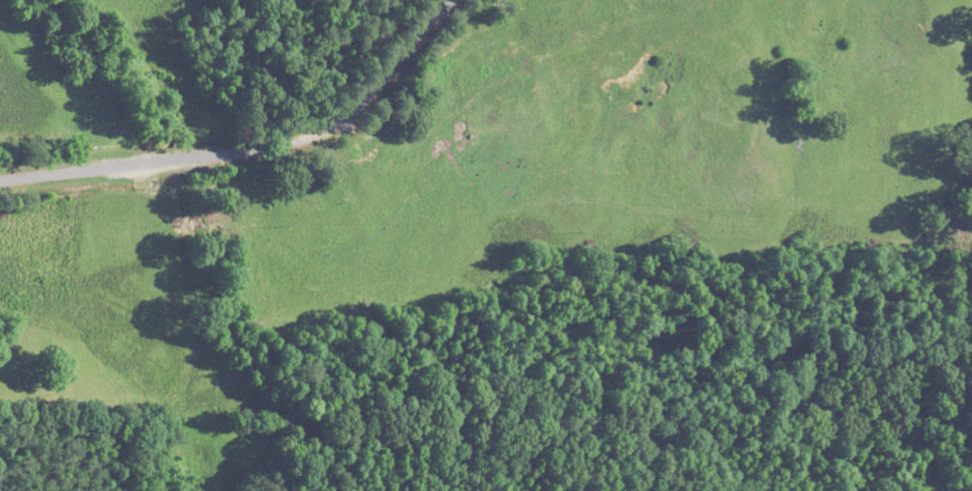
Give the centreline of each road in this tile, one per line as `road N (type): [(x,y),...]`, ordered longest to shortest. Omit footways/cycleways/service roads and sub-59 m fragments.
road 1 (residential): [(0,182),(311,138),(378,85),(450,0)]

